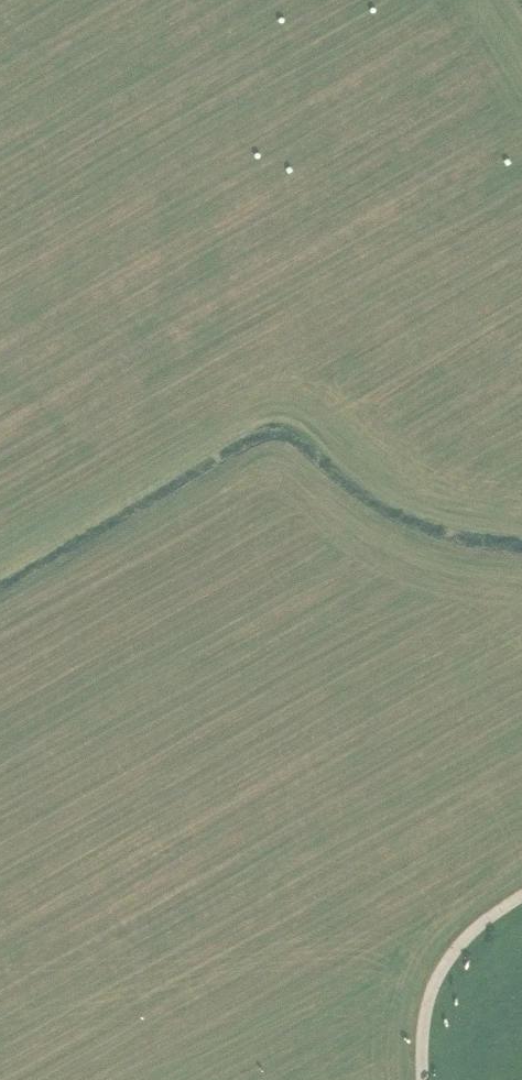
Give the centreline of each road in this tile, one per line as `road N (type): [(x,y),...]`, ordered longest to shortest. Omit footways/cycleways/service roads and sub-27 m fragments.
road 1 (track): [(421,1079),(419,1040),(433,982),(471,929),(521,896)]

